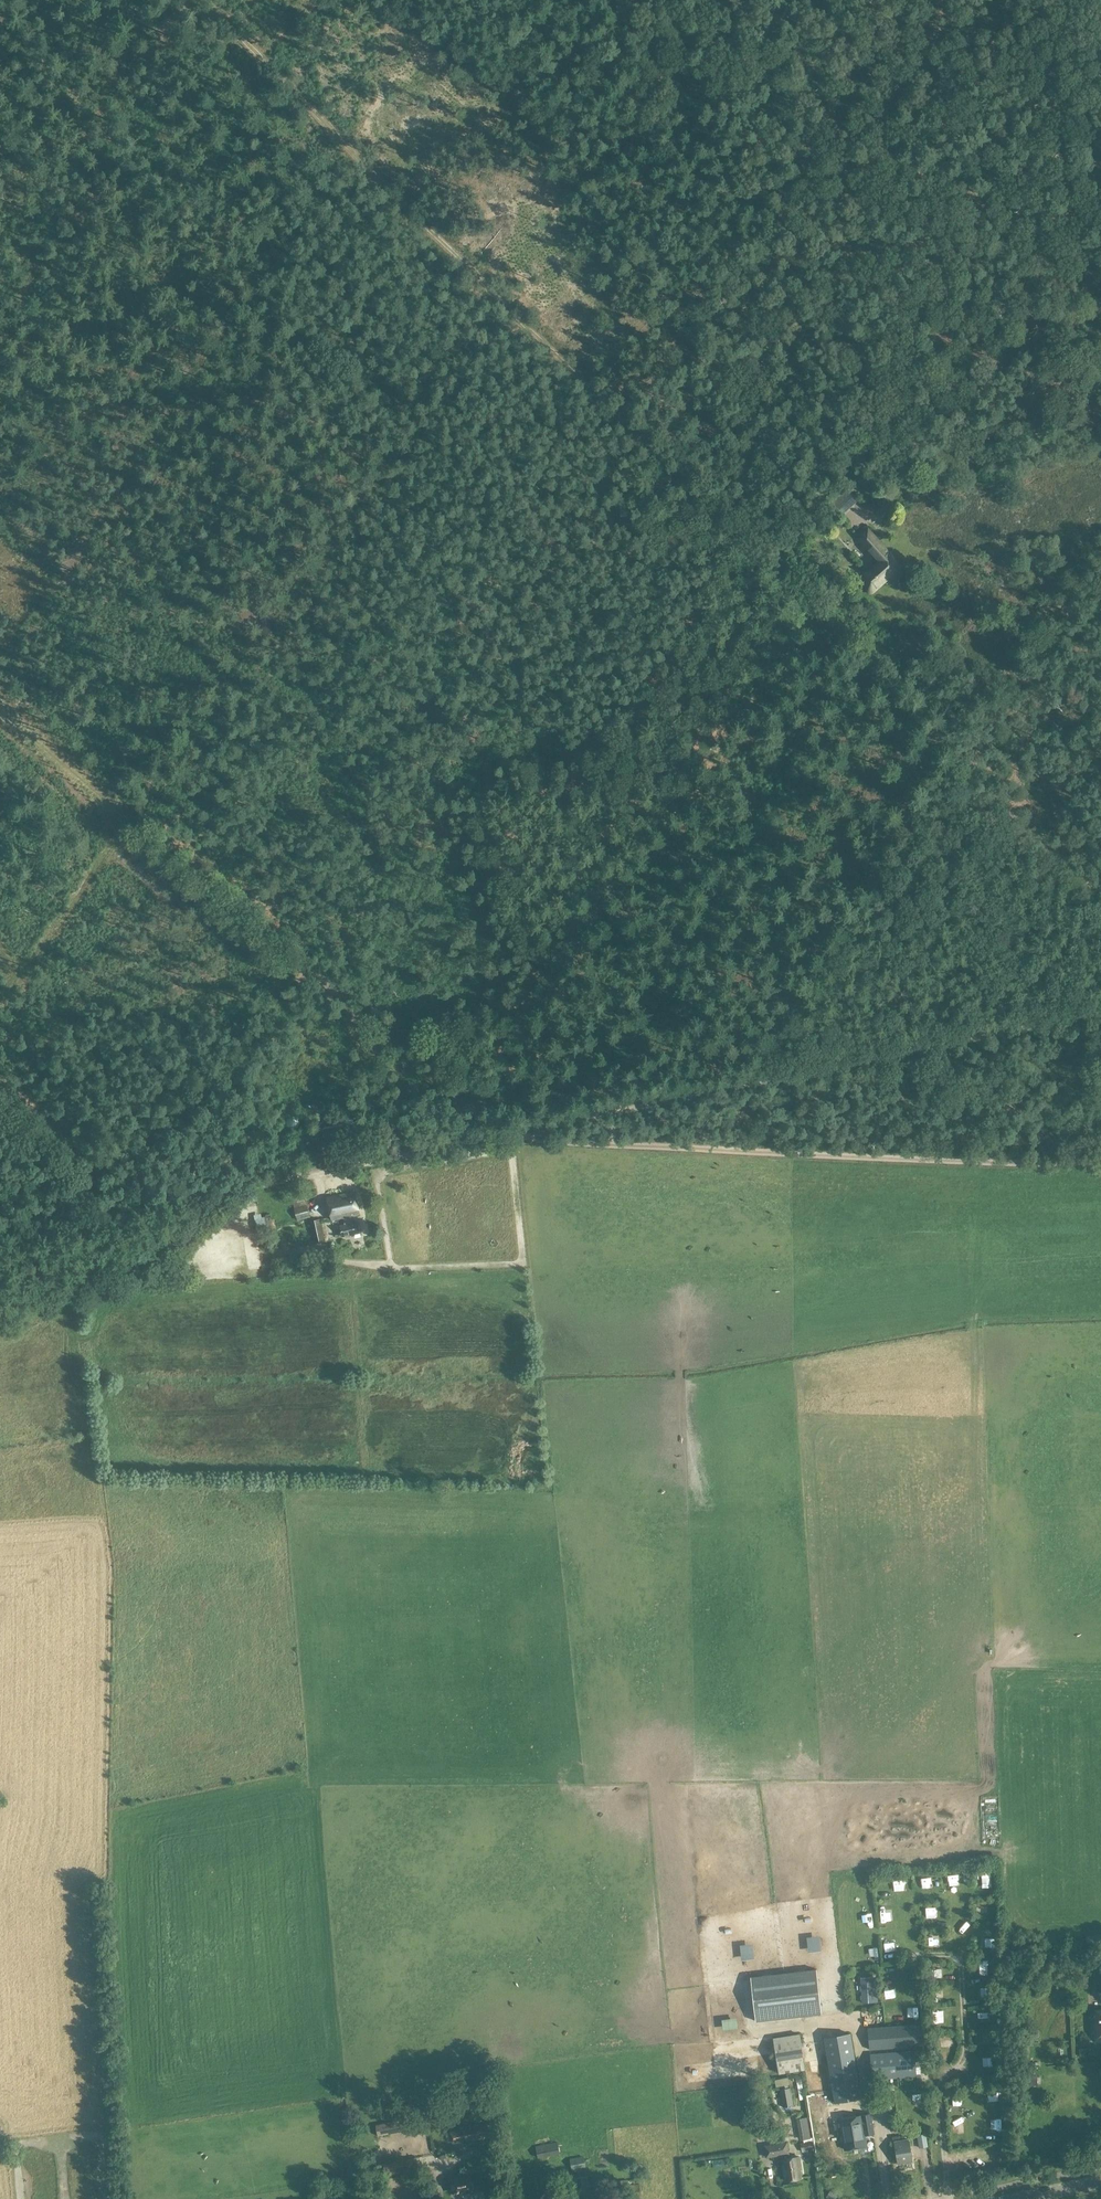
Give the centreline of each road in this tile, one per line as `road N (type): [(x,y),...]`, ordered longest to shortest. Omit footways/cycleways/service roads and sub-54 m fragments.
road 1 (track): [(206,0),(1100,890)]
road 2 (track): [(520,1128),(1100,1007)]
road 3 (track): [(1100,1163),(547,1144),(520,1128)]
road 4 (track): [(0,1232),(520,1128)]

